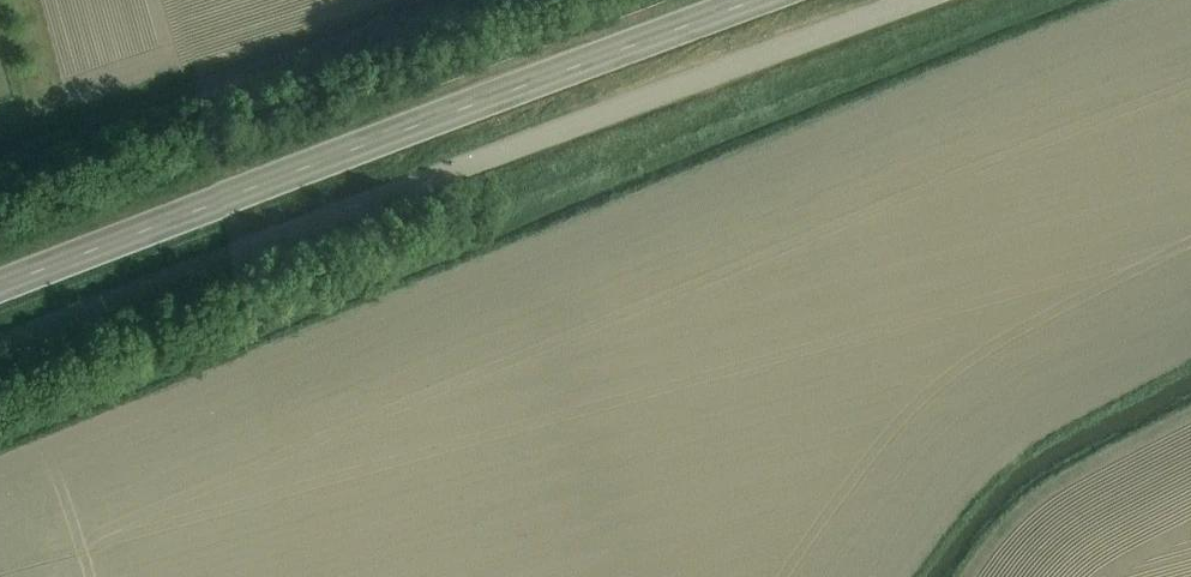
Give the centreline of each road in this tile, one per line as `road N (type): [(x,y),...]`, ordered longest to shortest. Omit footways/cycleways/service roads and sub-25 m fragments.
road 1 (unclassified): [(0,345),(922,0)]
road 2 (secondary): [(0,286),(769,0)]

